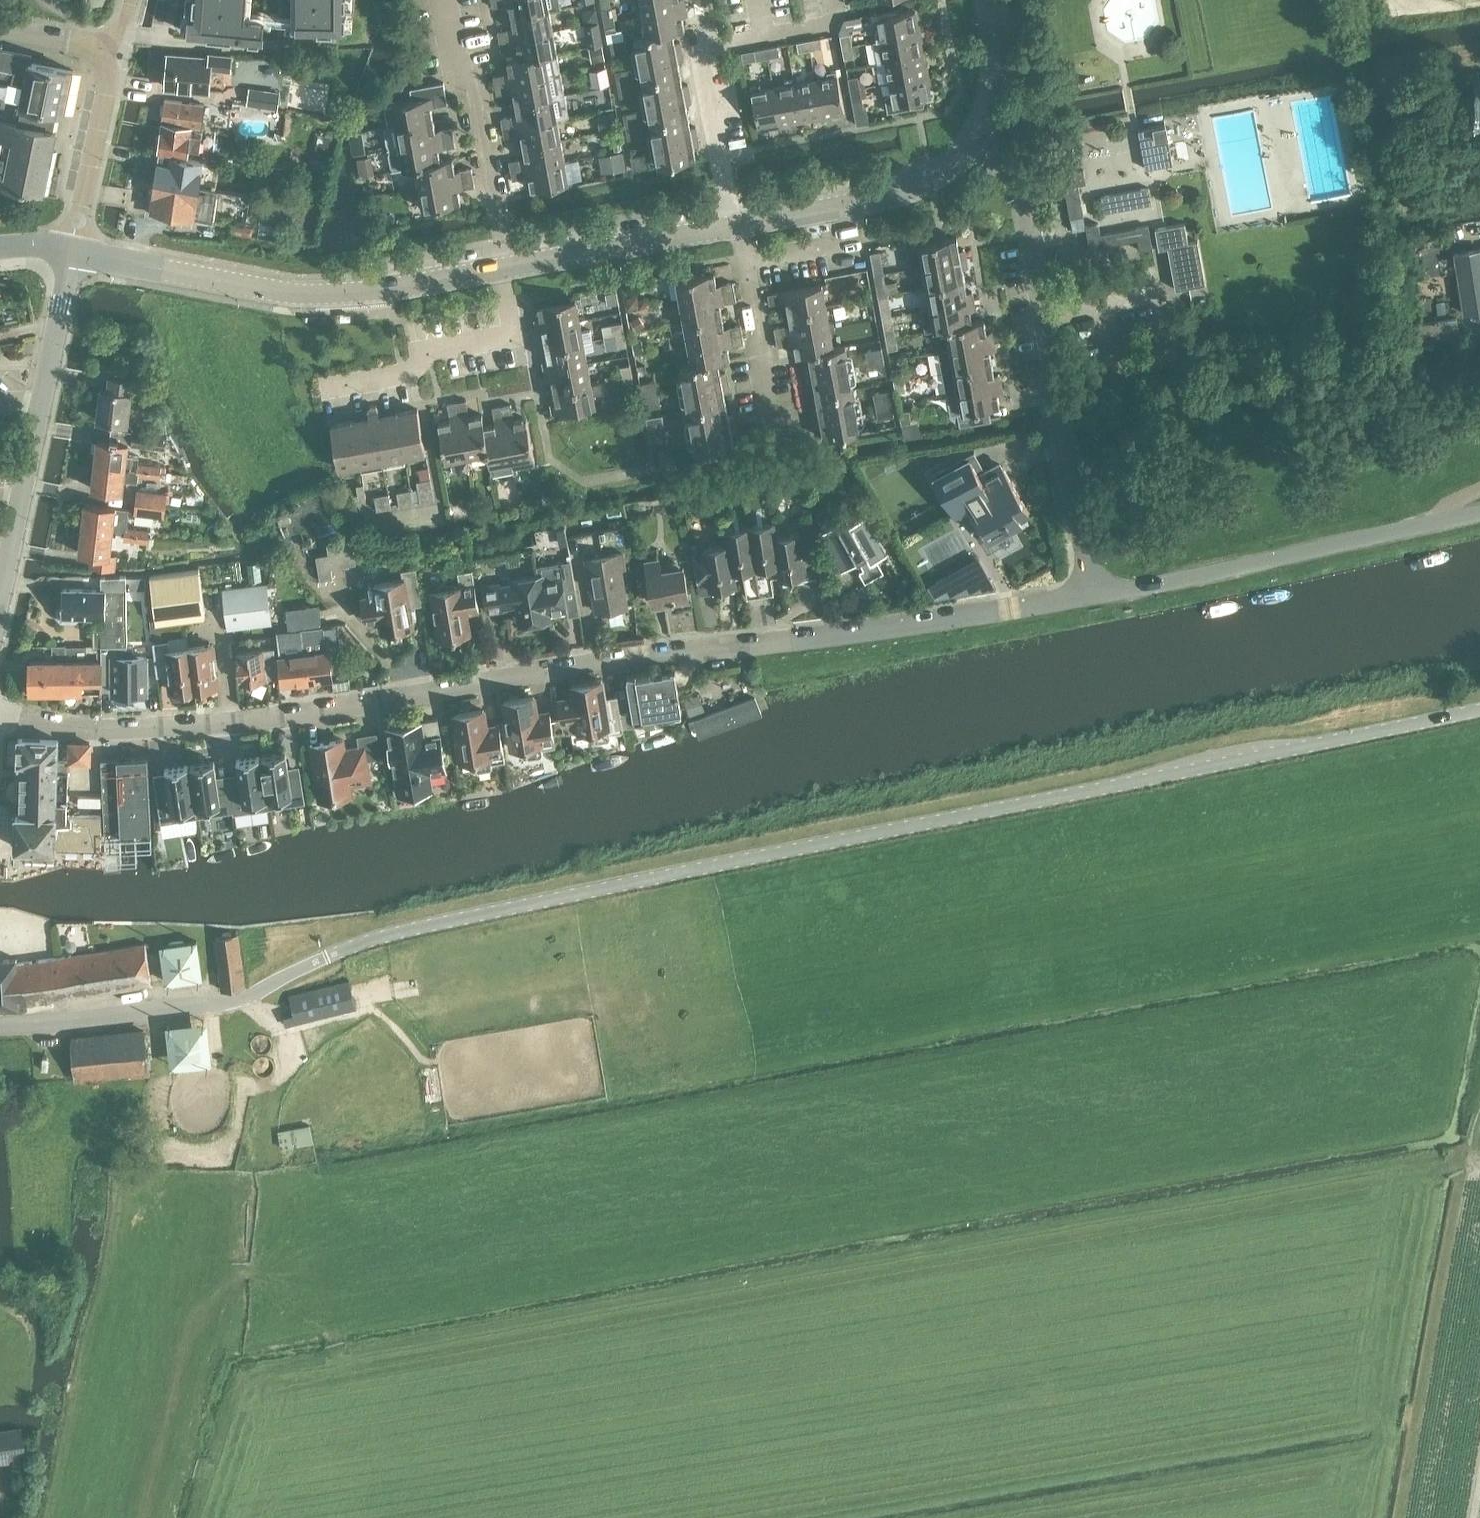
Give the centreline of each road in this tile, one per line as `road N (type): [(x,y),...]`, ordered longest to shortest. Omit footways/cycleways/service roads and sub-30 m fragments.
road 1 (unclassified): [(1479,706),(386,936),(233,998),(0,1026)]
road 2 (unclassified): [(0,717),(86,727),(201,723),(643,657),(826,640),(1095,595)]
road 3 (tertiary): [(1095,595),(1021,183),(972,140)]
road 4 (tertiary): [(72,251),(323,294),(503,267)]
road 5 (tertiary): [(0,593),(72,251)]
road 6 (tertiary): [(1095,595),(1418,524)]
road 7 (residential): [(503,267),(449,0)]
road 8 (residential): [(326,388),(412,372),(431,346),(513,333),(503,267)]
road 9 (tertiary): [(732,224),(933,178),(972,140)]
road 10 (tertiary): [(503,267),(732,224)]
road 11 (residential): [(777,444),(732,224)]
road 12 (unclassified): [(72,251),(107,44)]
road 13 (residential): [(732,224),(699,50)]
road 14 (tertiary): [(972,140),(999,51),(989,0)]

